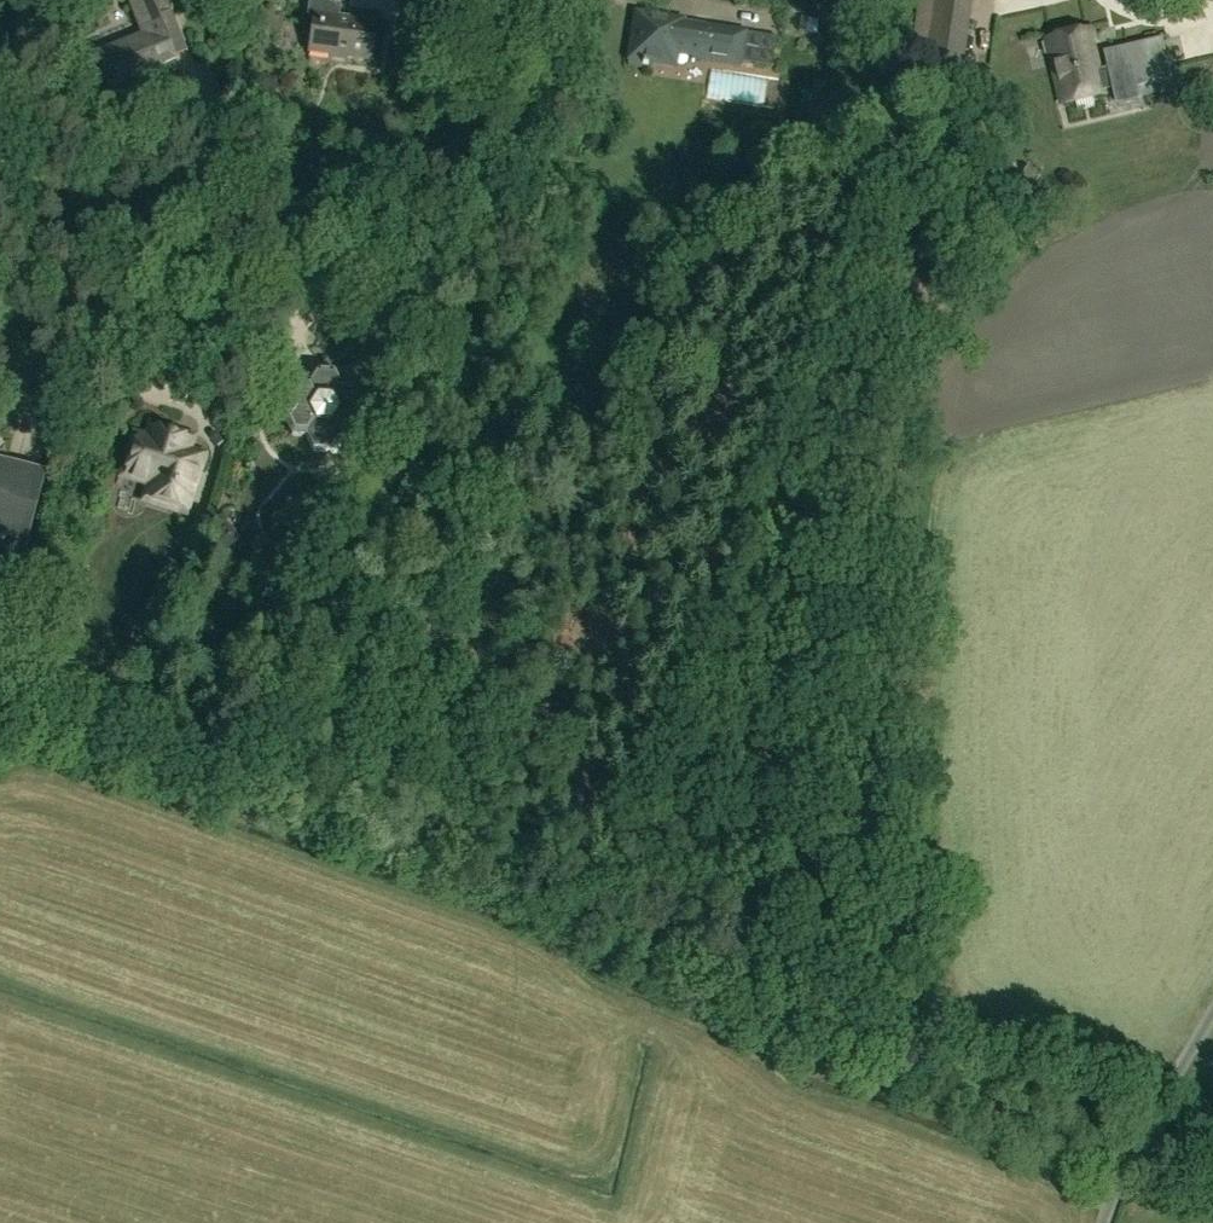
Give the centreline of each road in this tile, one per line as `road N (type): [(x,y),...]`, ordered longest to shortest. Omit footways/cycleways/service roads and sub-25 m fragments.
road 1 (residential): [(0,186),(260,225),(386,181),(476,144),(503,0)]
road 2 (unclassified): [(1103,1222),(1131,1151),(1212,1009)]

